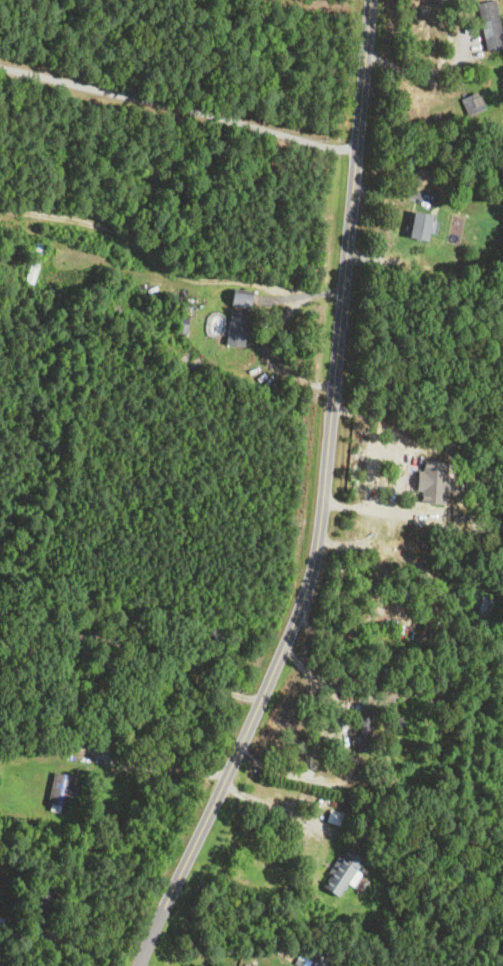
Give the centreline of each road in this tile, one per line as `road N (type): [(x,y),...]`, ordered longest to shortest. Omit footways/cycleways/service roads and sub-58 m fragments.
road 1 (residential): [(376,0),(352,143),(322,525),(285,647),(134,965)]

